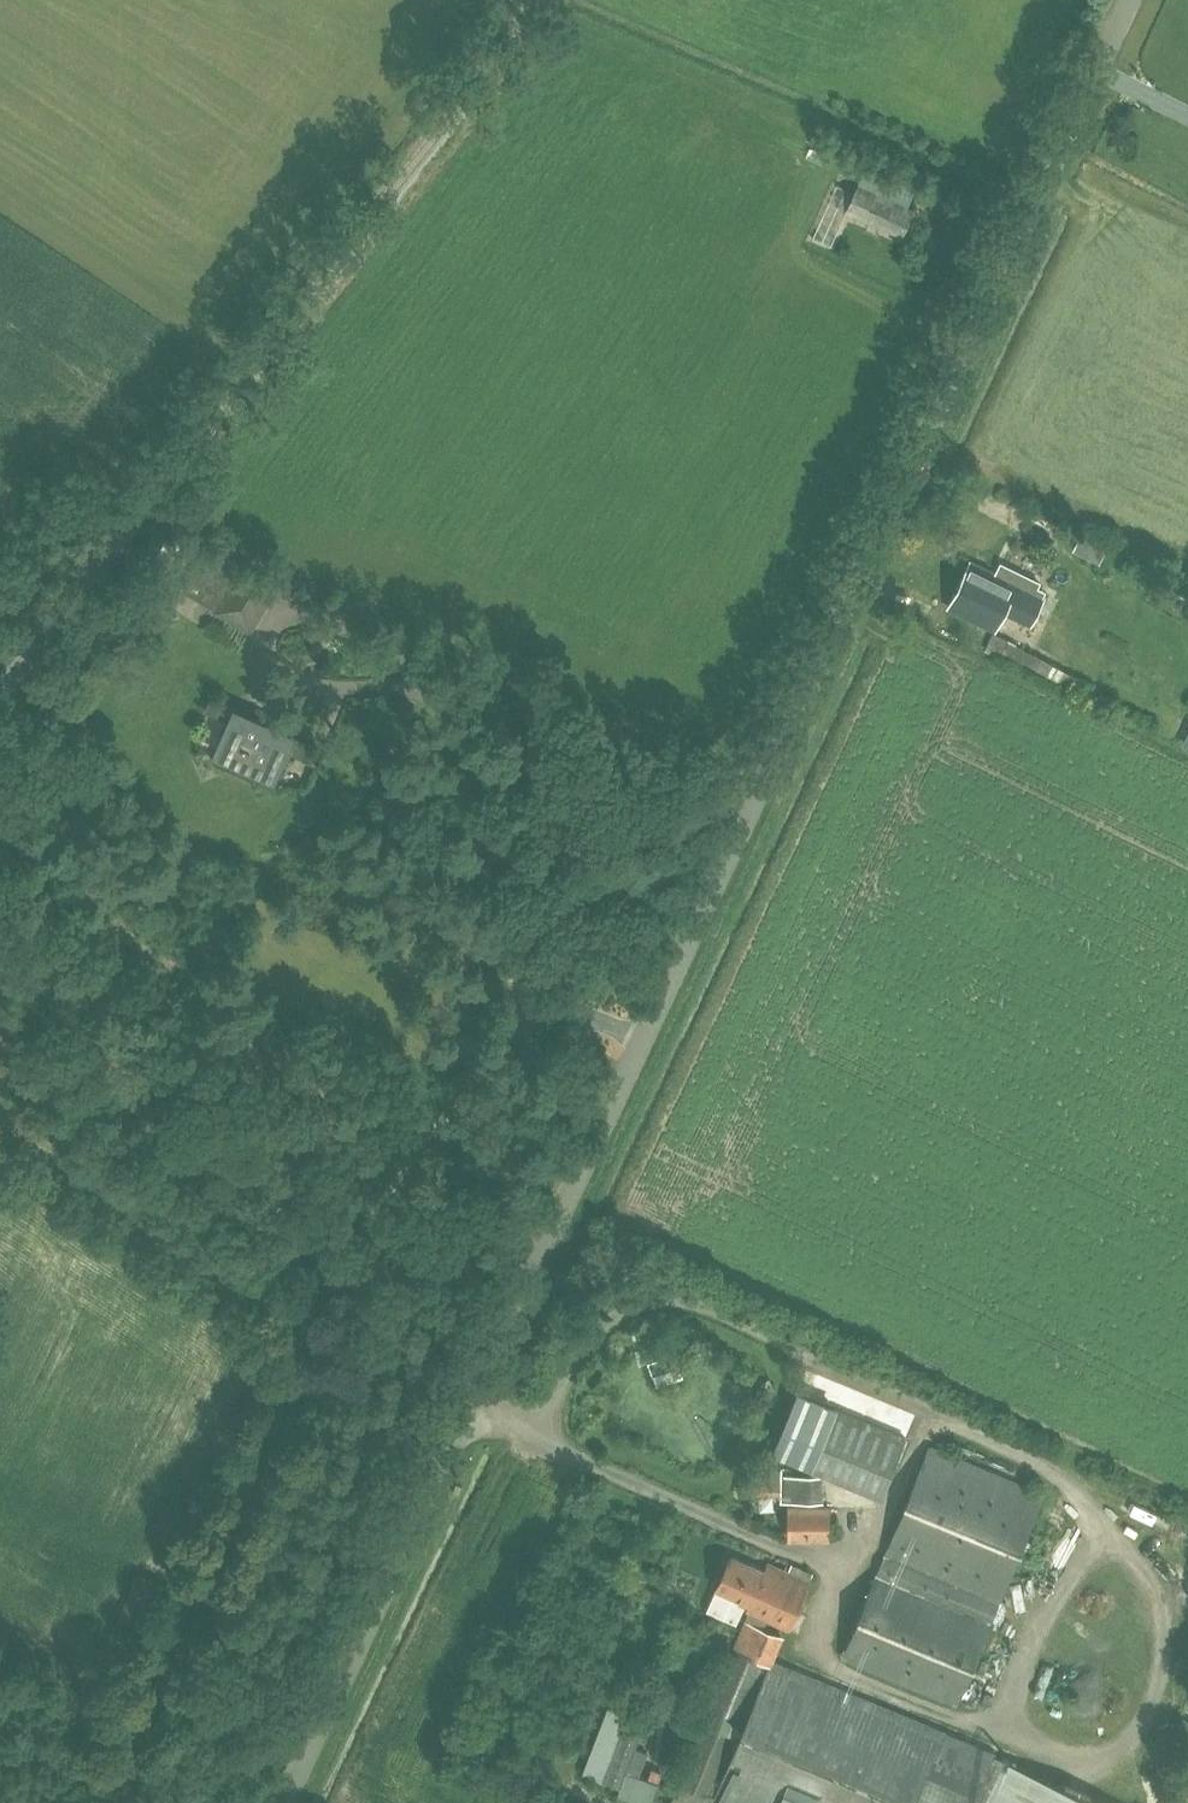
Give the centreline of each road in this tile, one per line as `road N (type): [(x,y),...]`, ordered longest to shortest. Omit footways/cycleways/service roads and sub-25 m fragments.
road 1 (unclassified): [(288,1802),(1134,0)]

